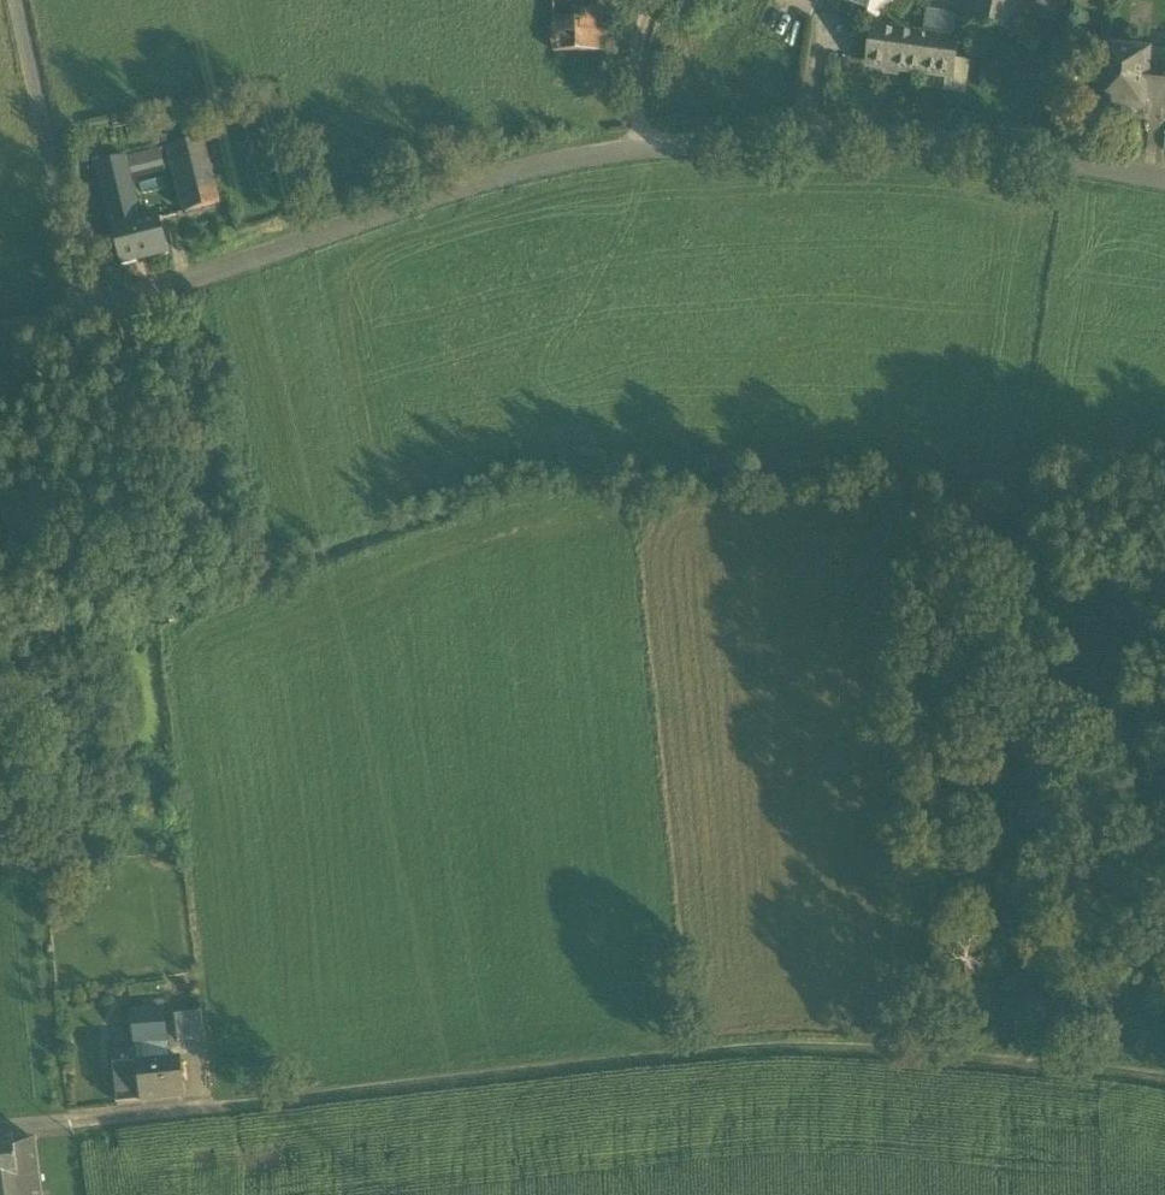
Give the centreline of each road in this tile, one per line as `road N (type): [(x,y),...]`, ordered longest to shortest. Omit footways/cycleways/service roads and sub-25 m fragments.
road 1 (residential): [(1164,182),(908,136),(623,150),(463,187),(79,313),(0,331)]
road 2 (track): [(230,1104),(799,1043),(1109,1064),(1164,1077)]
road 3 (track): [(79,313),(14,0)]
road 4 (residential): [(230,1104),(0,1129)]

